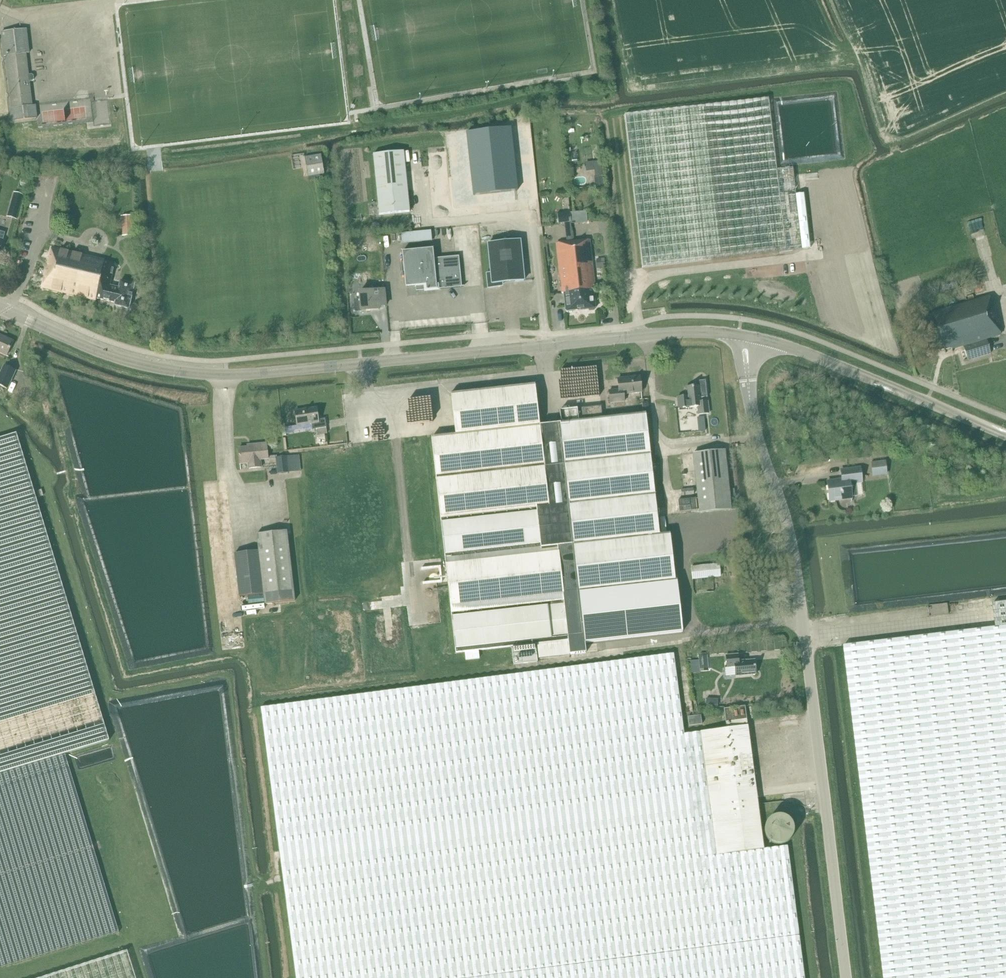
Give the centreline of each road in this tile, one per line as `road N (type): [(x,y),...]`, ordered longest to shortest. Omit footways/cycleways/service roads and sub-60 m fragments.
road 1 (secondary): [(739,335),(672,333),(226,375),(121,358),(0,307)]
road 2 (unclassified): [(846,977),(795,557),(751,405)]
road 3 (secondary): [(1005,437),(760,339)]

